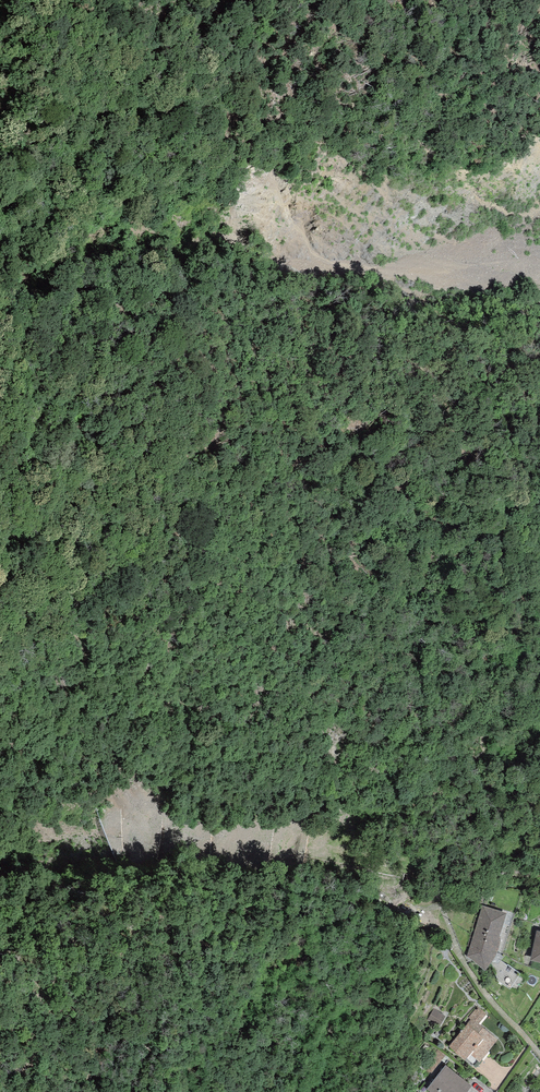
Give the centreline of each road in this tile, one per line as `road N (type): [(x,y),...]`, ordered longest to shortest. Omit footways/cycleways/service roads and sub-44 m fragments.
road 1 (motorway): [(0,52),(165,143),(365,285),(539,444)]
road 2 (motorway): [(539,355),(399,228),(271,131),(61,0)]

